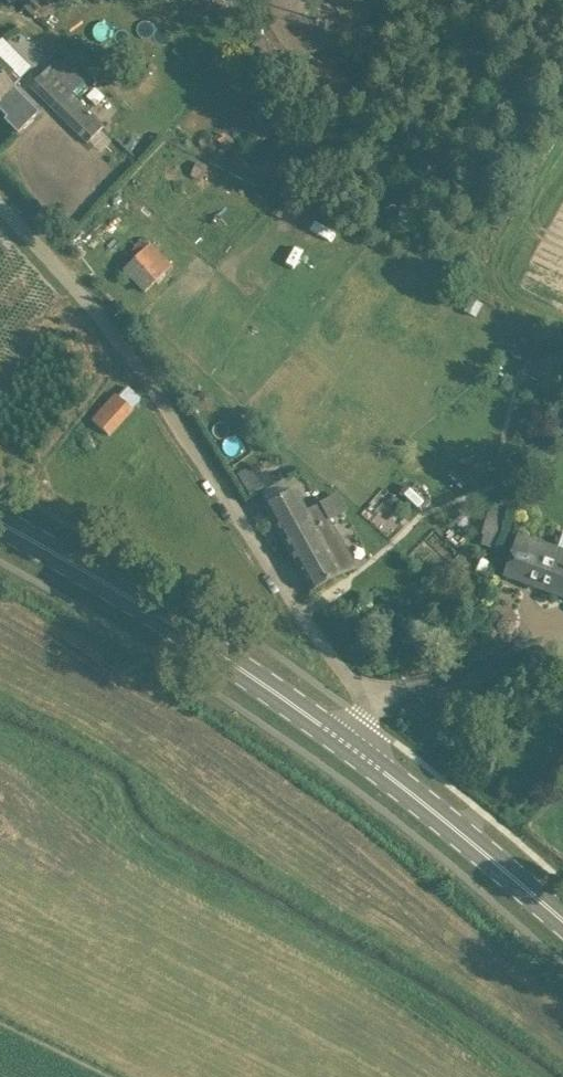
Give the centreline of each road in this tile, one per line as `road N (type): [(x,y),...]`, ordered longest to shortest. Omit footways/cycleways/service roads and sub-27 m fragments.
road 1 (unclassified): [(385,772),(360,698),(132,358),(0,206)]
road 2 (primary): [(385,772),(251,677),(0,525)]
road 3 (primary): [(562,919),(385,772)]

